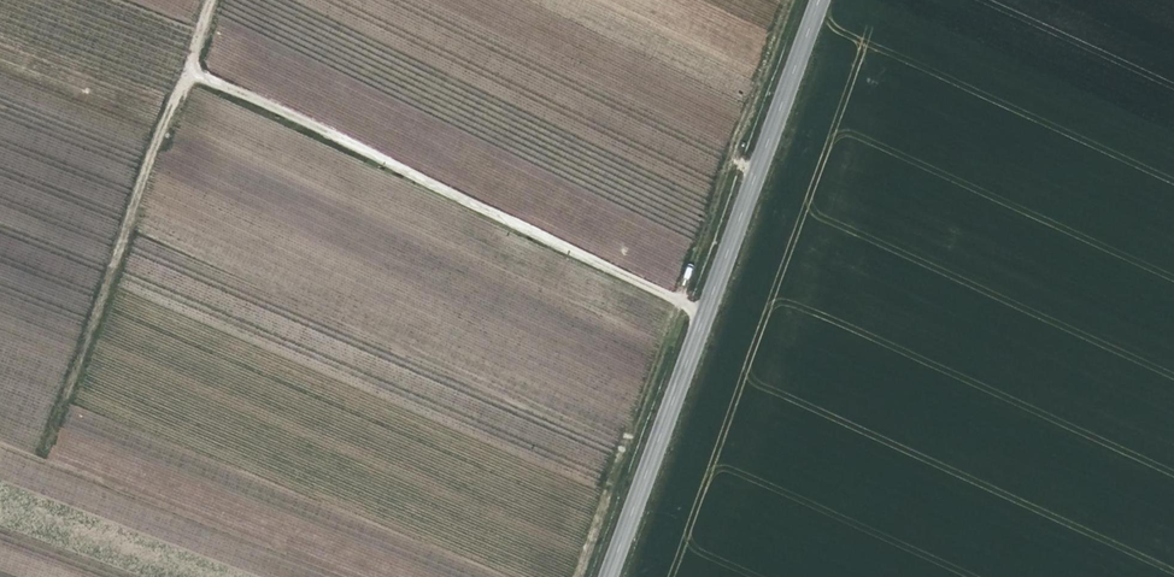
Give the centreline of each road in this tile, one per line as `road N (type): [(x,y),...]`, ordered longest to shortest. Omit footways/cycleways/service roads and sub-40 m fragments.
road 1 (track): [(574,576),(792,0)]
road 2 (tertiary): [(607,576),(818,0)]
road 3 (track): [(185,69),(704,311)]
road 4 (track): [(37,456),(209,0)]

